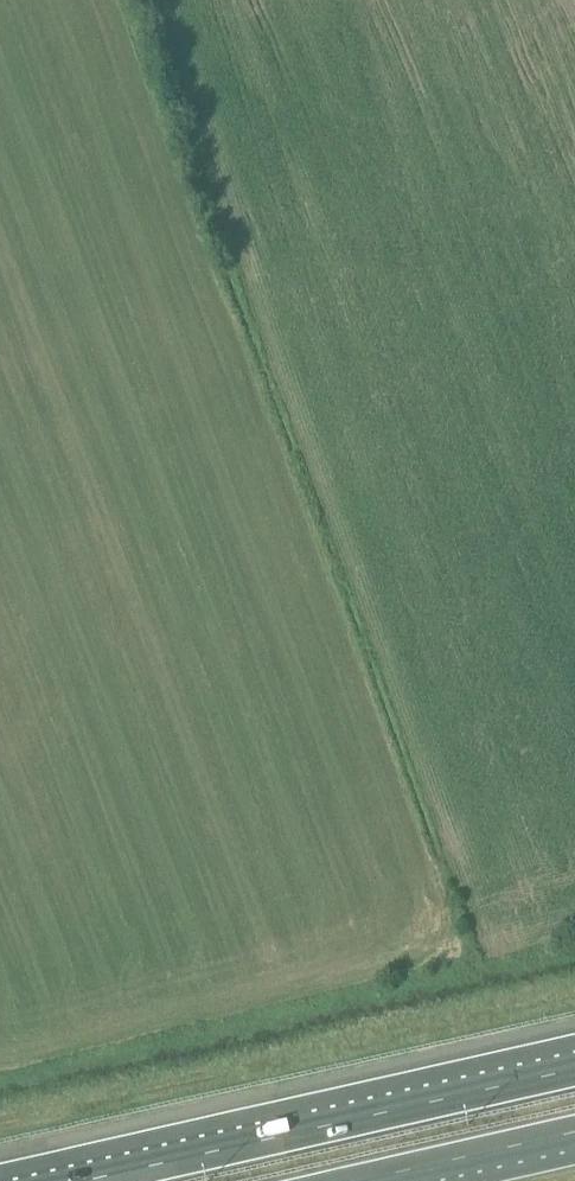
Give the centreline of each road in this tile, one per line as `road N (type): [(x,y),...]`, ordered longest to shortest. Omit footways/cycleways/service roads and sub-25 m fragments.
road 1 (motorway): [(574,1072),(87,1180)]
road 2 (motorway): [(363,1180),(574,1133)]

